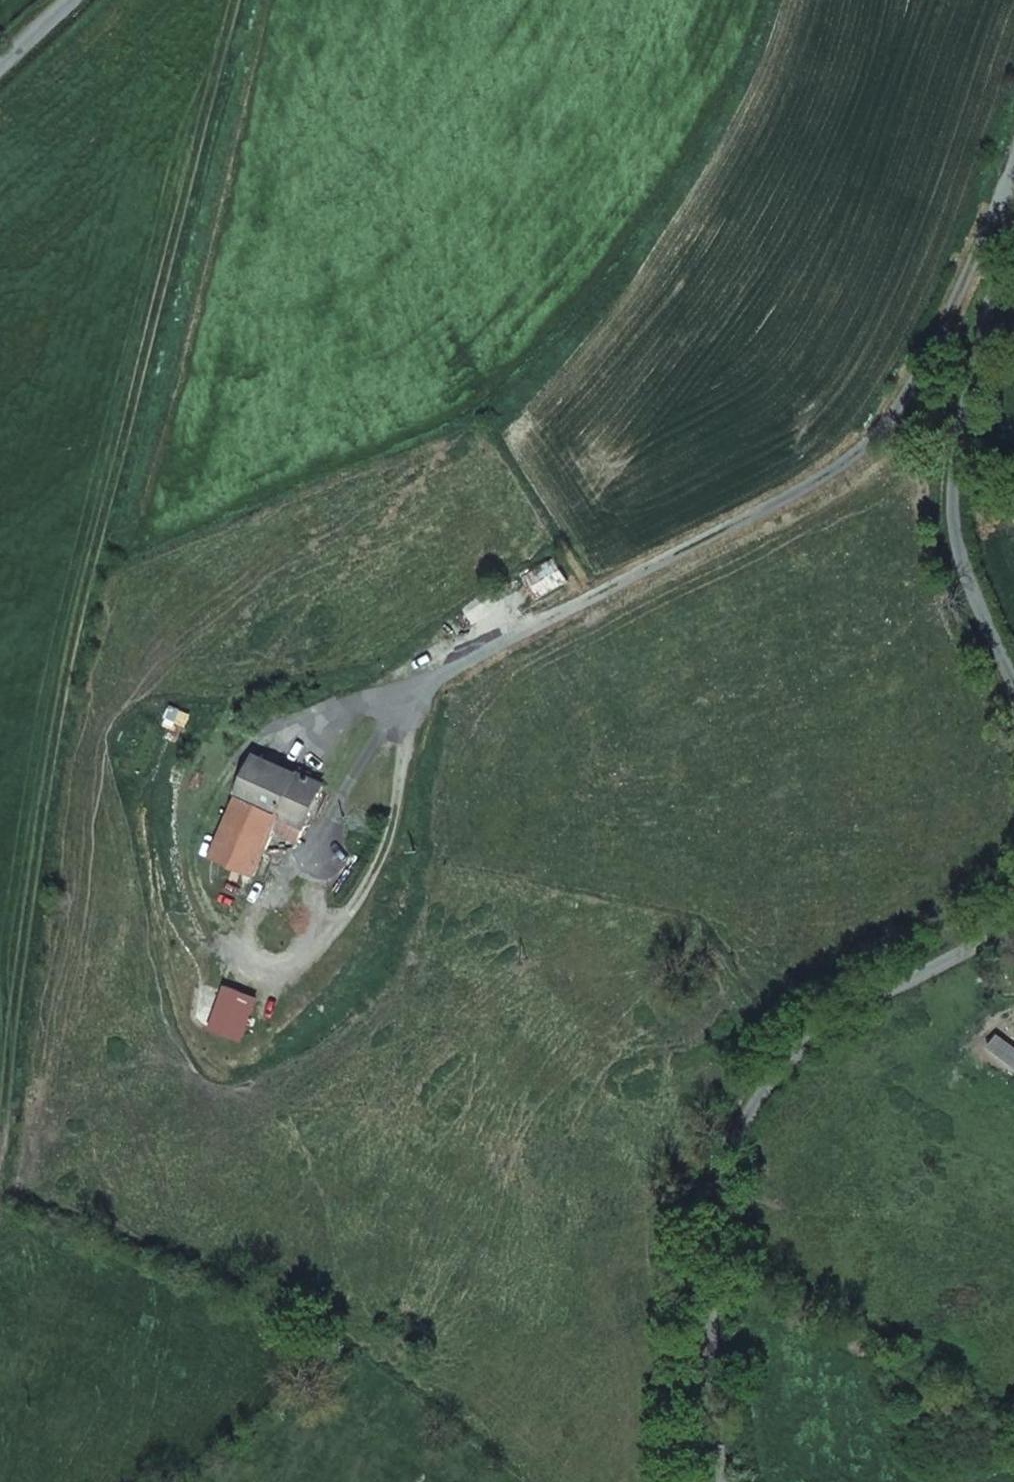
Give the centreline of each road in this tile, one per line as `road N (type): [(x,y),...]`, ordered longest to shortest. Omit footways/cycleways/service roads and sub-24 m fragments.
road 1 (unclassified): [(1013,917),(826,1033),(768,1088),(740,1141),(717,1198),(713,1322),(725,1481)]
road 2 (unclassified): [(1013,191),(952,499),(964,556),(1013,686)]
road 3 (unclassified): [(0,81),(91,0)]

